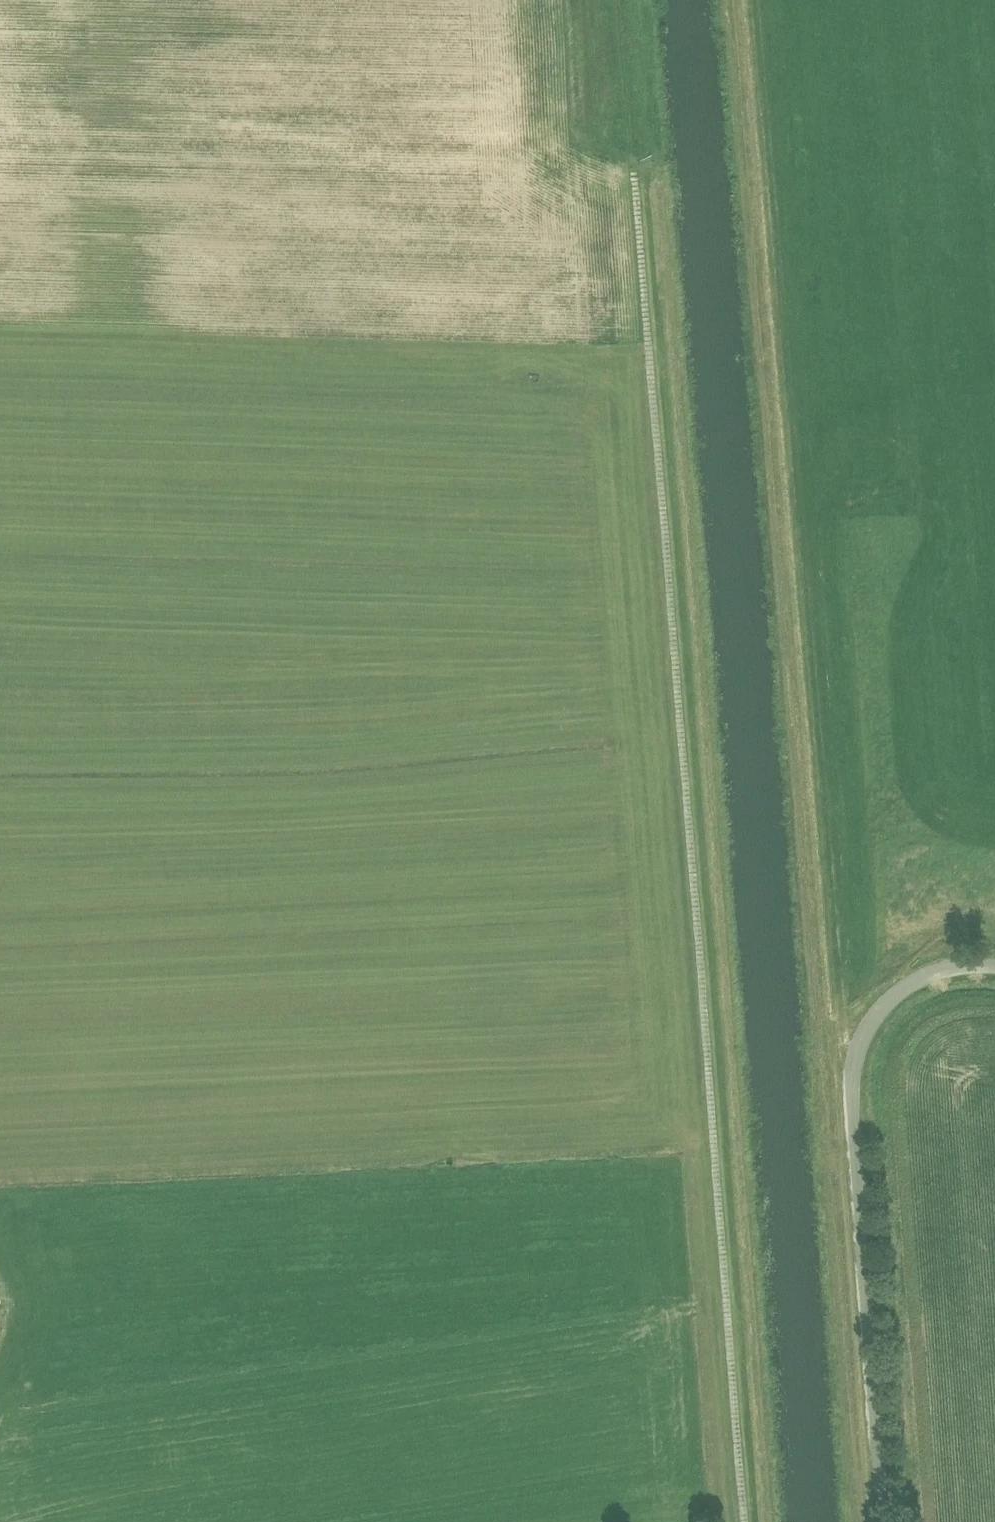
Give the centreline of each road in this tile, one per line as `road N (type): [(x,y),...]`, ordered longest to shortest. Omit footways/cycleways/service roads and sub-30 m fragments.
road 1 (unclassified): [(886,1521),(857,1075),(870,1026),(908,981),(962,959),(994,963)]

